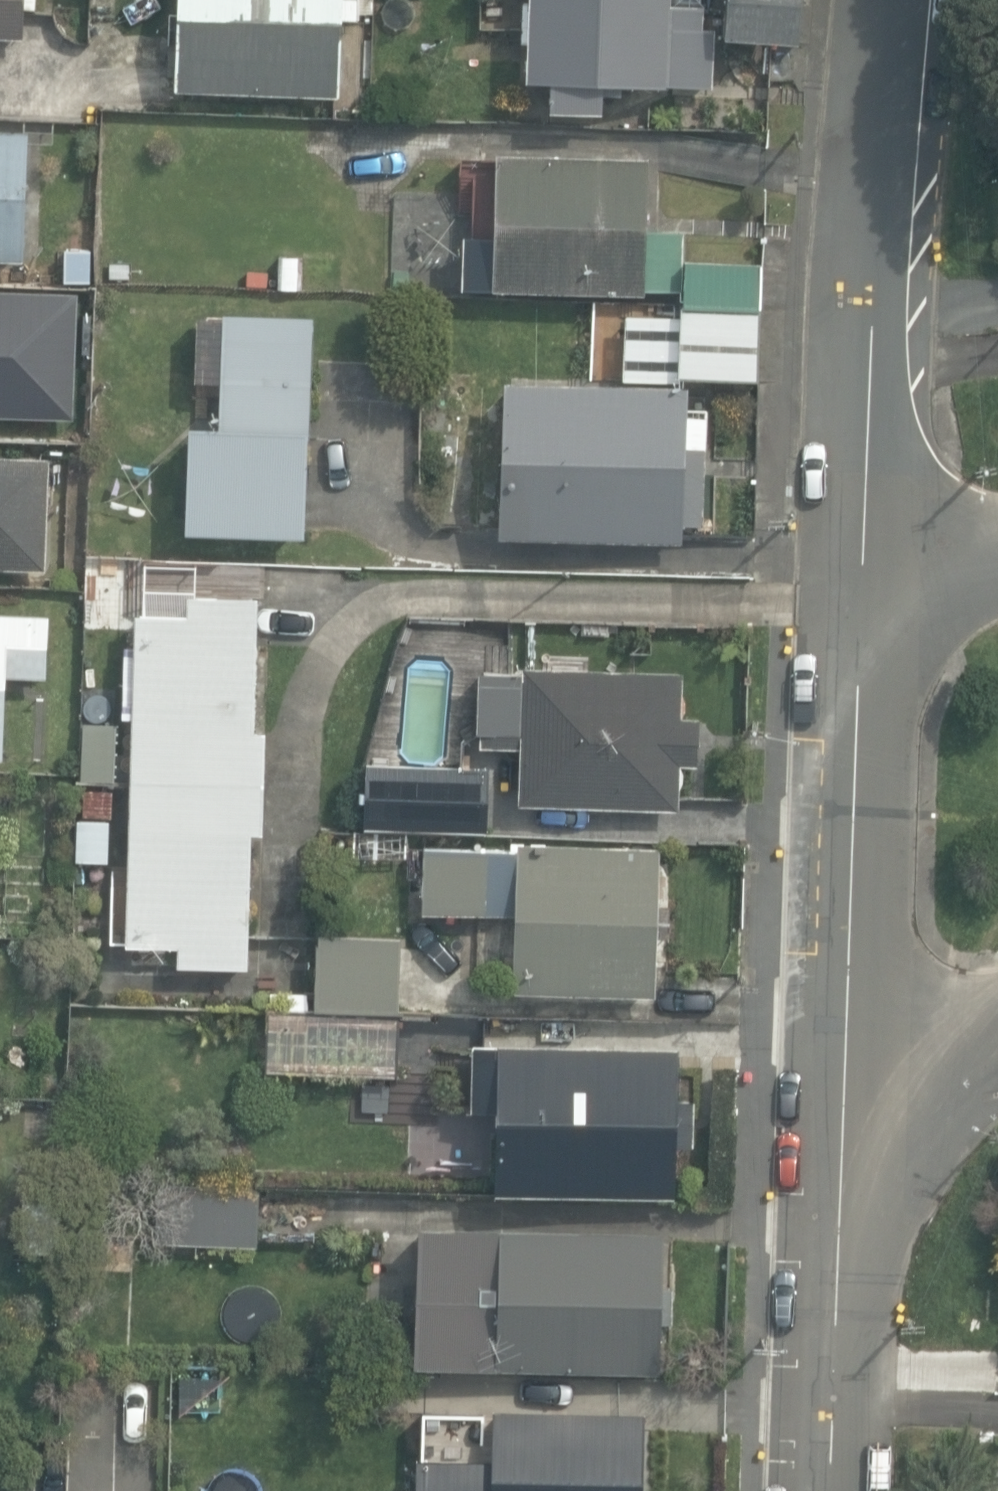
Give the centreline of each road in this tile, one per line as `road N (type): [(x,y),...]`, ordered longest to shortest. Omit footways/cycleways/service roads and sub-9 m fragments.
road 1 (residential): [(847,1066),(864,547)]
road 2 (residential): [(831,1490),(847,1066)]
road 3 (residential): [(875,308),(867,180),(876,0)]
road 4 (residential): [(864,547),(875,308)]
road 5 (residential): [(997,1024),(847,1066)]
road 6 (residential): [(864,547),(997,545)]
road 7 (residential): [(997,300),(875,308)]

